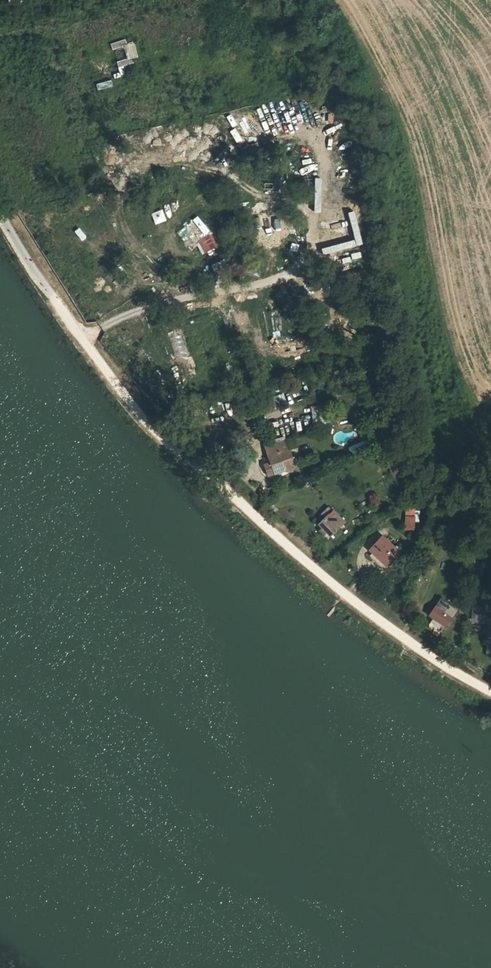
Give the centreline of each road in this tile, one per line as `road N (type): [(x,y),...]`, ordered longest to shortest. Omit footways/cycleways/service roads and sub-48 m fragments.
road 1 (track): [(0,216),(157,437),(428,660),(490,694)]

